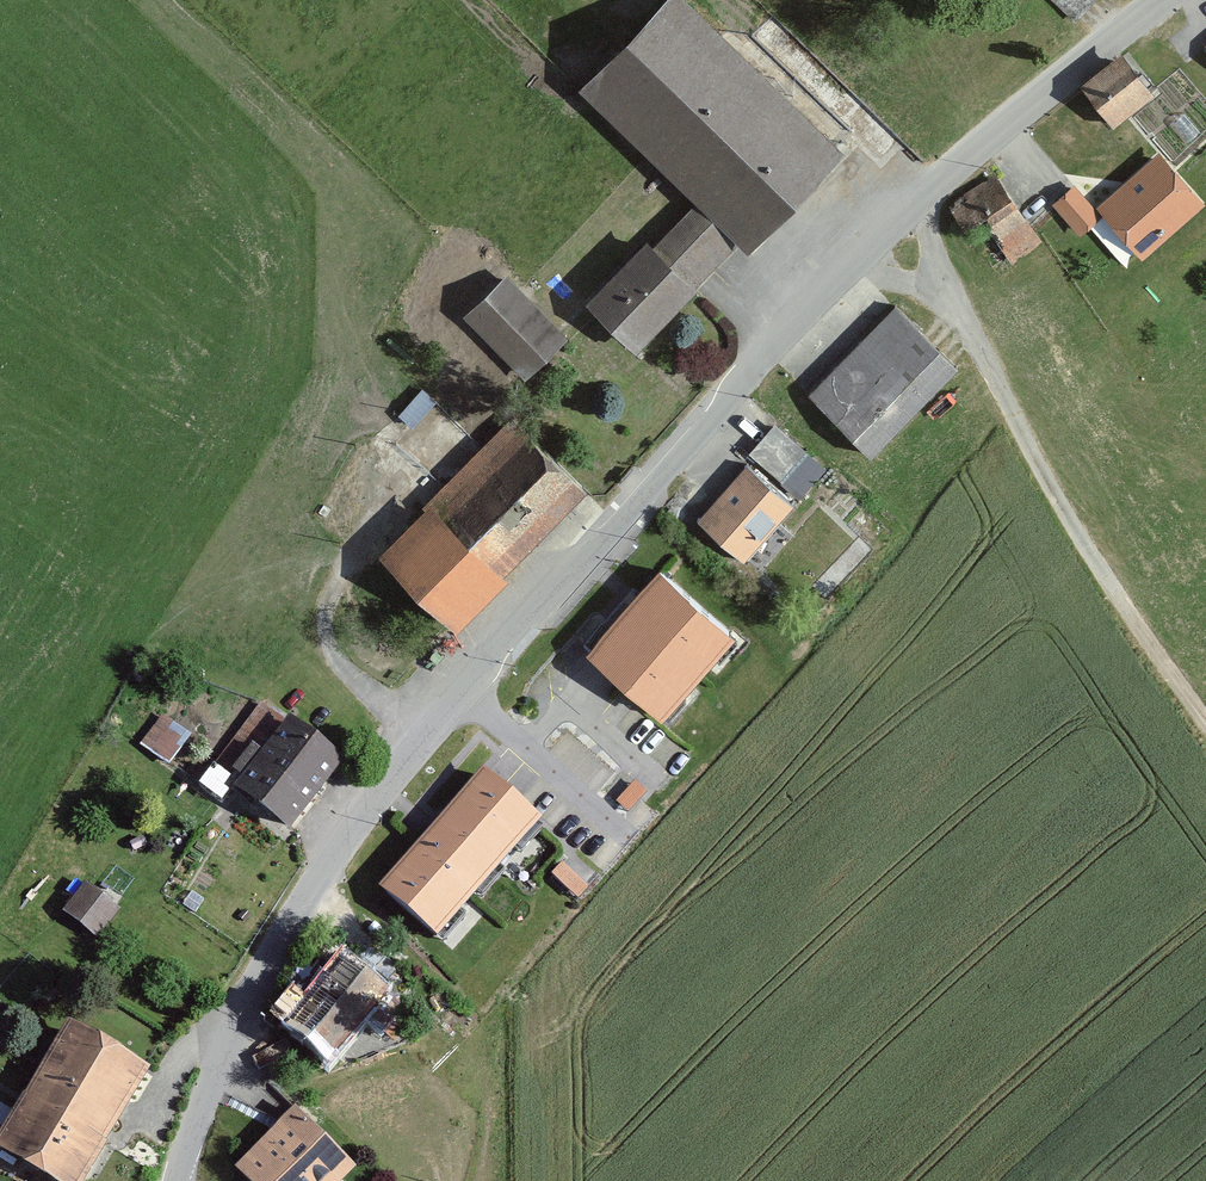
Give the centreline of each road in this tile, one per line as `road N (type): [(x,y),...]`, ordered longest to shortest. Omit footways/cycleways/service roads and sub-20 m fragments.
road 1 (tertiary): [(177,1180),(208,1091),(288,921),(424,745),(809,301),(939,179),(1163,0)]
road 2 (track): [(909,206),(1079,545),(1205,729)]

